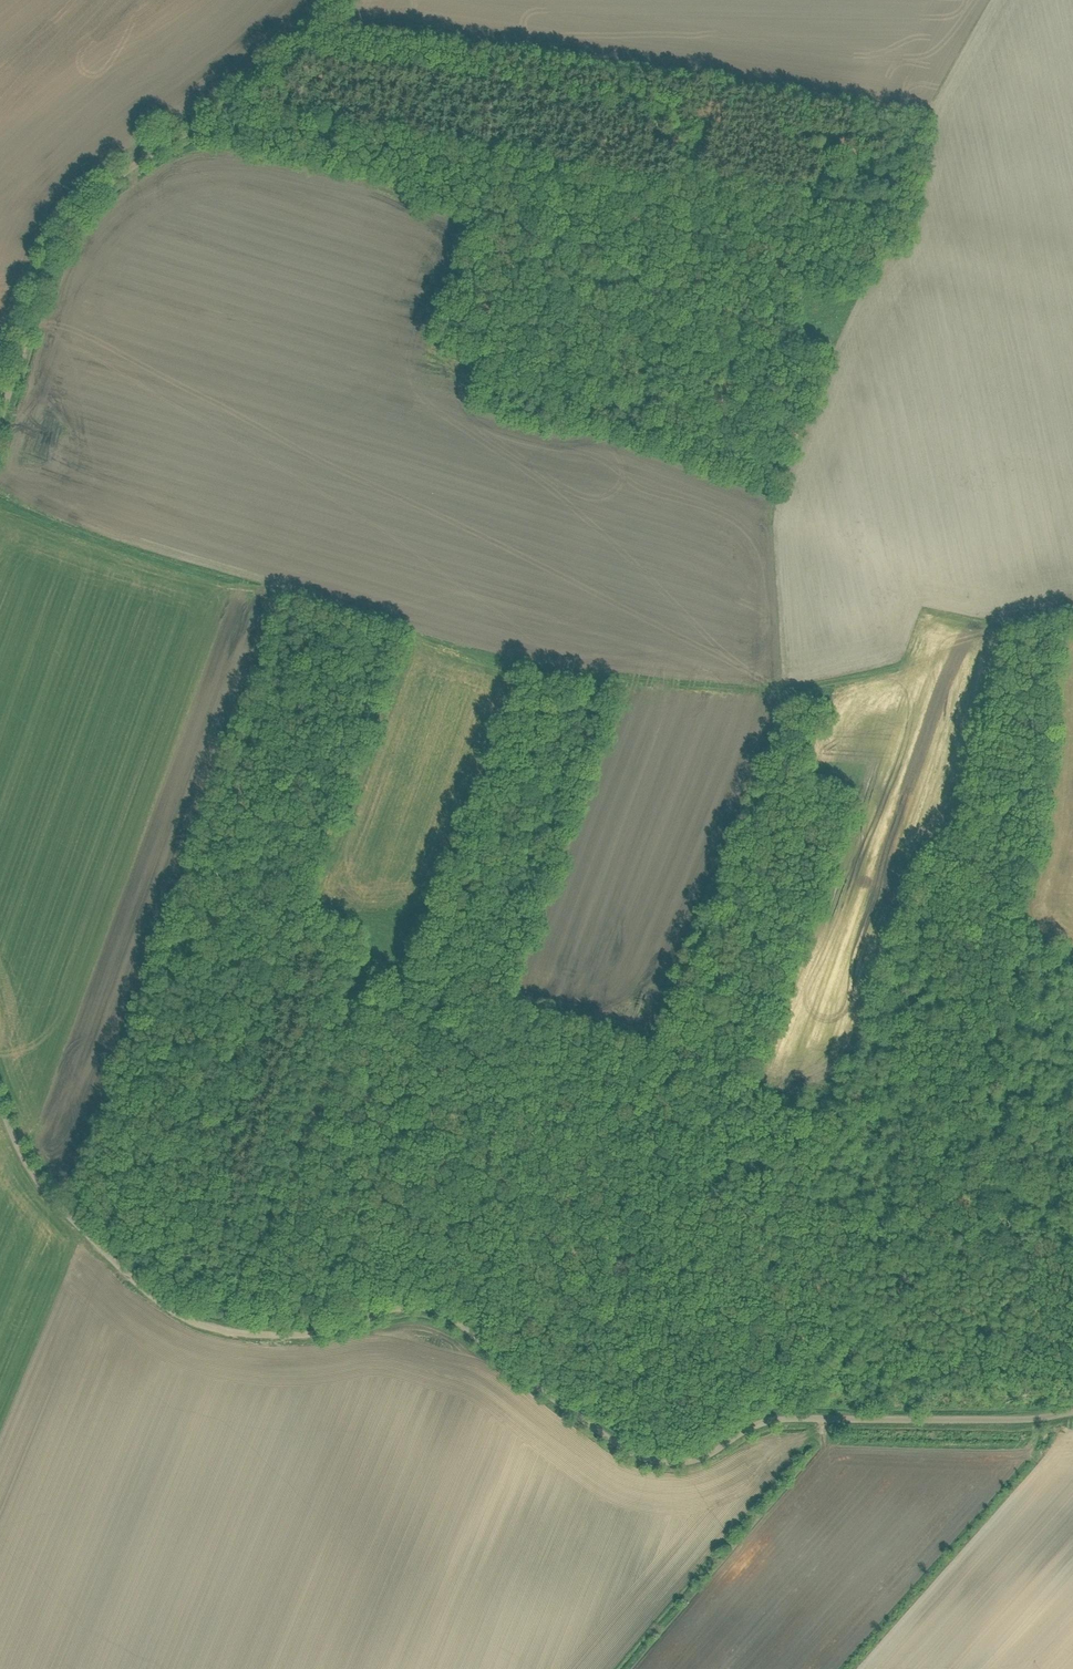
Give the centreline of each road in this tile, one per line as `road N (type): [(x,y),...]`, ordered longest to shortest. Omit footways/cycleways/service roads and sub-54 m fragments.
road 1 (unclassified): [(1072,1412),(769,1421),(699,1459),(653,1461),(624,1449),(438,1317),(416,1310),(280,1340),(222,1336),(175,1314),(45,1191),(0,1102)]
road 2 (unclassified): [(0,427),(47,284),(80,216),(283,68),(342,0)]

